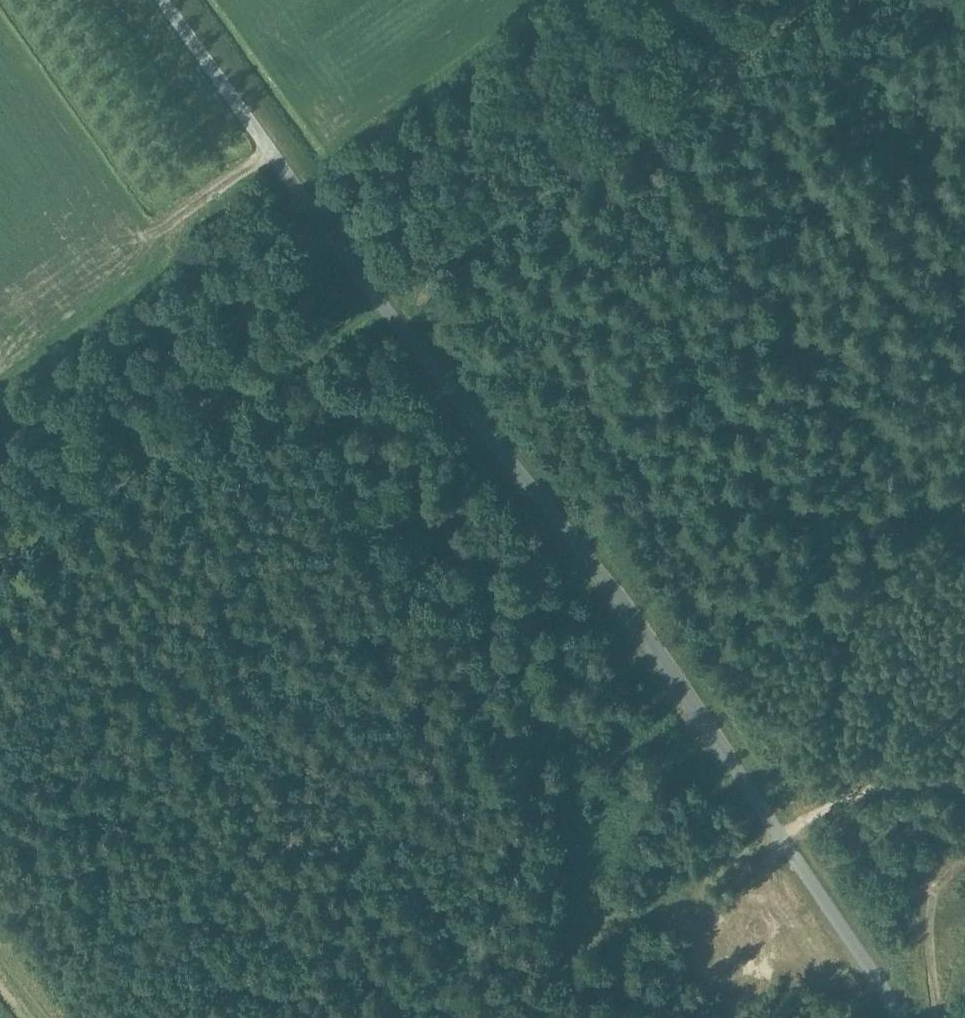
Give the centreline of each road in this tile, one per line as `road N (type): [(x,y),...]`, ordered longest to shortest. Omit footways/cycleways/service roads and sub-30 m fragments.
road 1 (unclassified): [(903,1017),(580,546),(388,311),(162,0)]
road 2 (track): [(388,311),(455,251),(811,0)]
road 3 (track): [(778,835),(885,785),(964,784)]
road 4 (track): [(964,706),(862,777),(854,793)]

